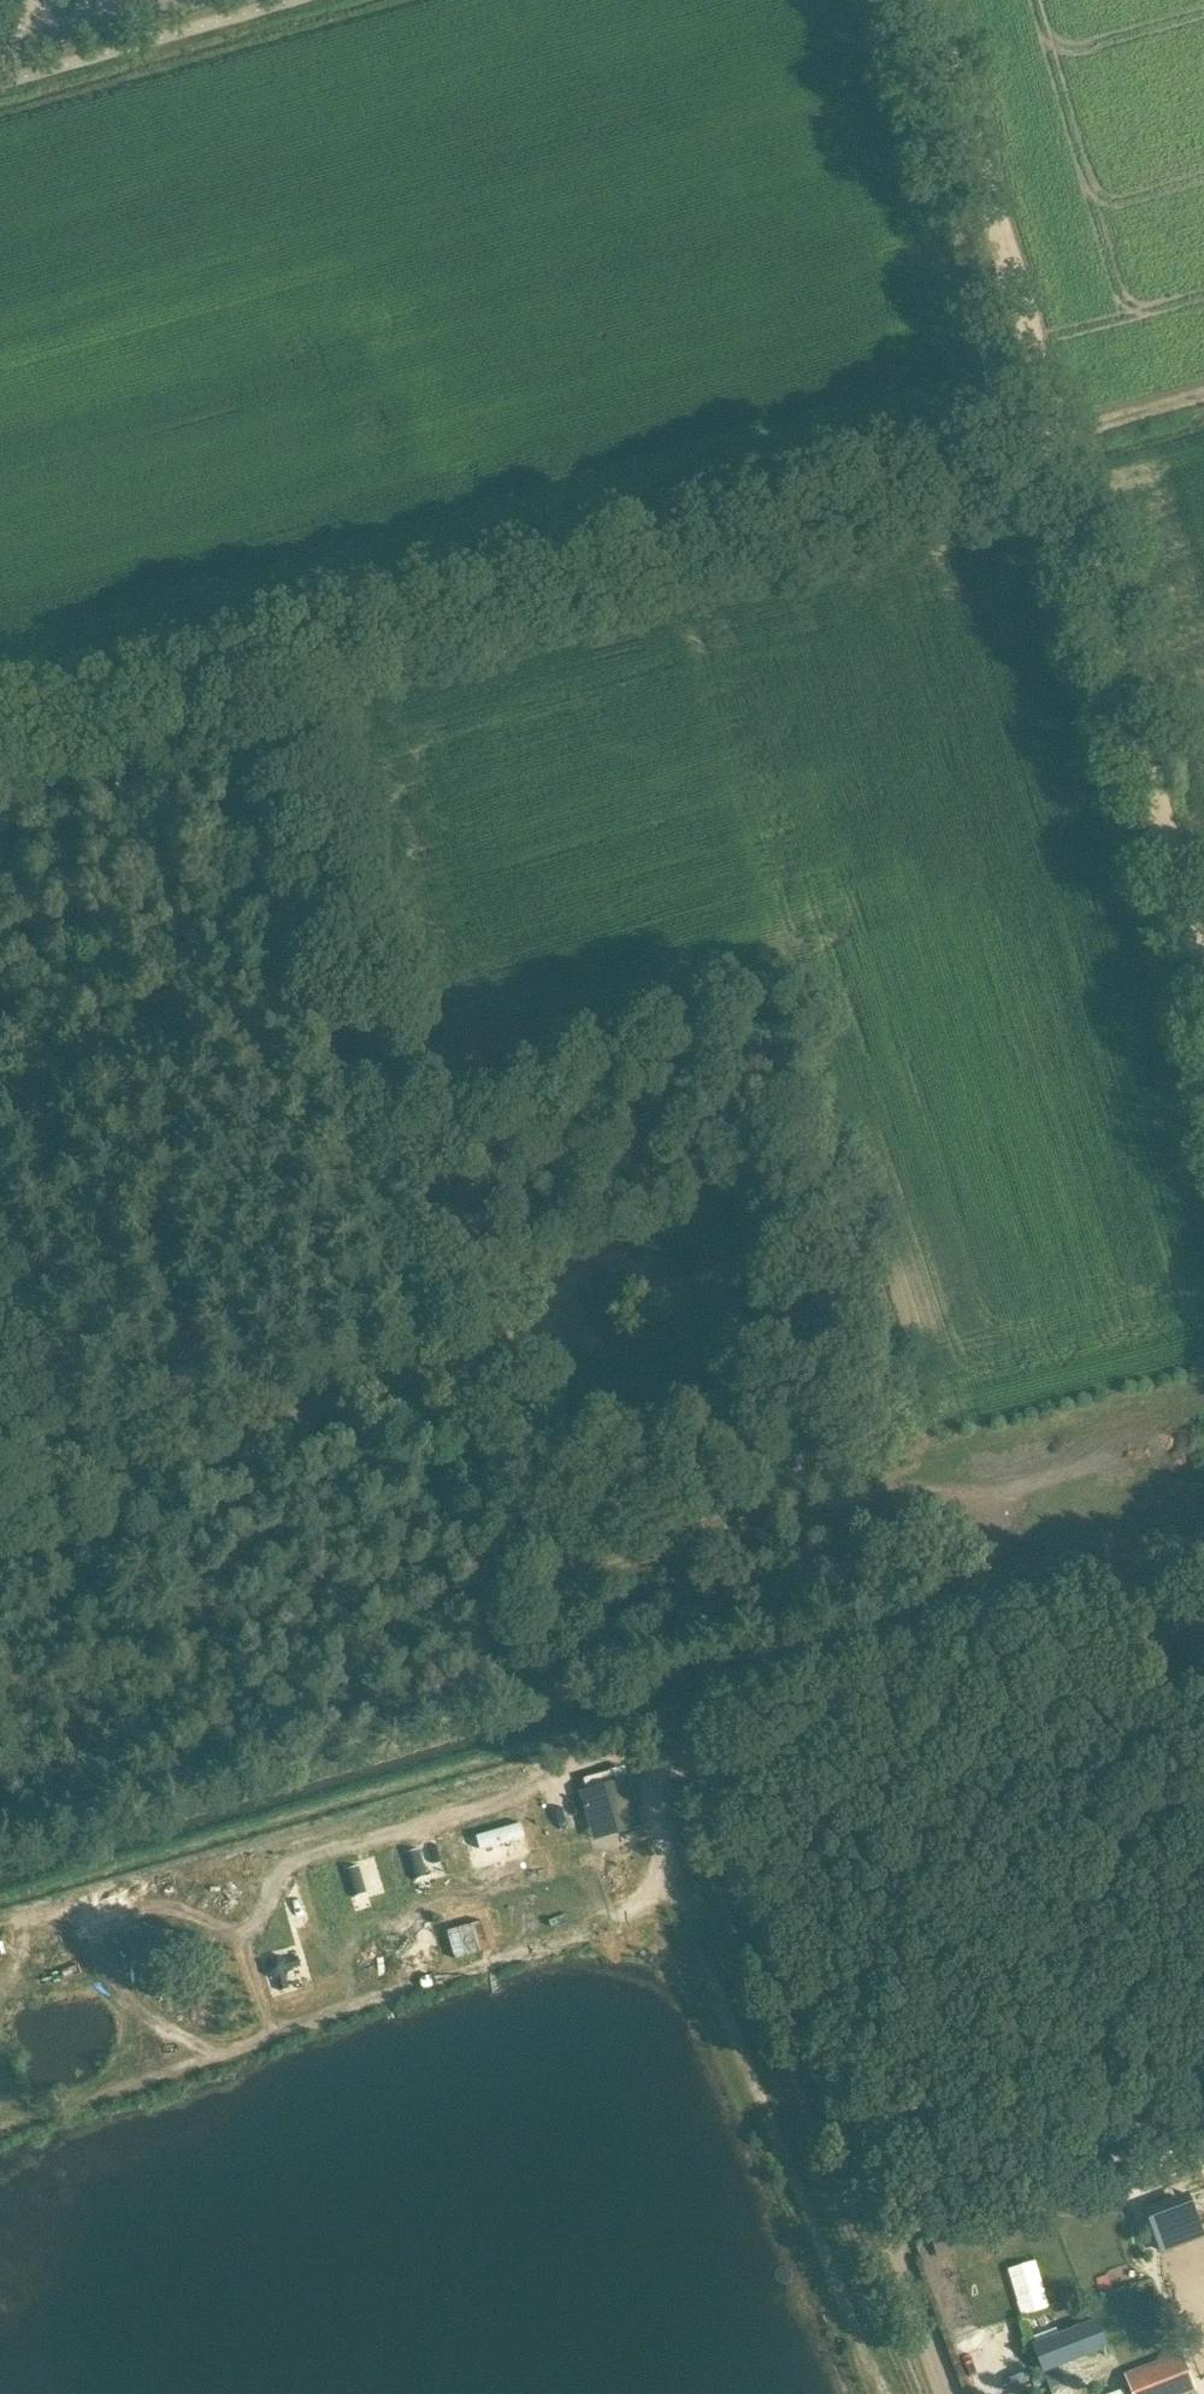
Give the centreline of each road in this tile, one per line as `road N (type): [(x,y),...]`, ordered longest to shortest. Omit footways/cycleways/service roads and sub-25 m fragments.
road 1 (track): [(1048,436),(247,636)]
road 2 (track): [(672,1707),(953,2393)]
road 3 (track): [(247,636),(454,1335)]
road 4 (track): [(539,1595),(569,1618),(904,1527),(985,1493),(1203,1440)]
road 5 (track): [(1048,436),(1203,978)]
road 6 (track): [(1203,1620),(697,1755)]
road 7 (residential): [(0,1496),(454,1335)]
road 8 (track): [(926,0),(1048,436)]
road 9 (track): [(454,1335),(514,1576),(539,1595)]
road 10 (track): [(247,636),(0,708)]
road 11 (unclassified): [(0,50),(175,0)]
road 12 (track): [(1203,396),(1048,436)]

